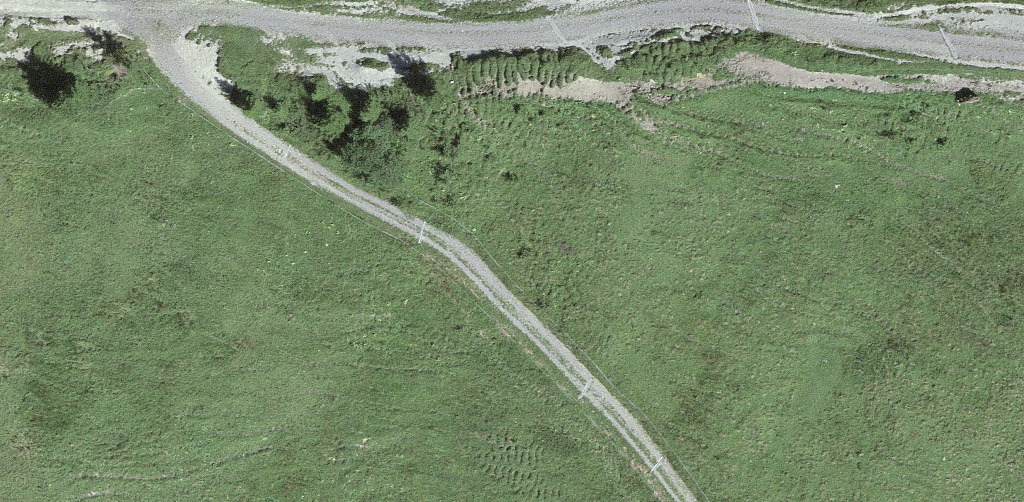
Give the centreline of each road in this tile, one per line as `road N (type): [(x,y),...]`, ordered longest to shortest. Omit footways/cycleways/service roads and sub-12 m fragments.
road 1 (track): [(171,13),(427,40),(678,12),(1023,57)]
road 2 (track): [(171,13),(156,30),(155,50),(167,68),(228,118),(454,252),(685,501)]
road 3 (track): [(0,2),(171,13)]

